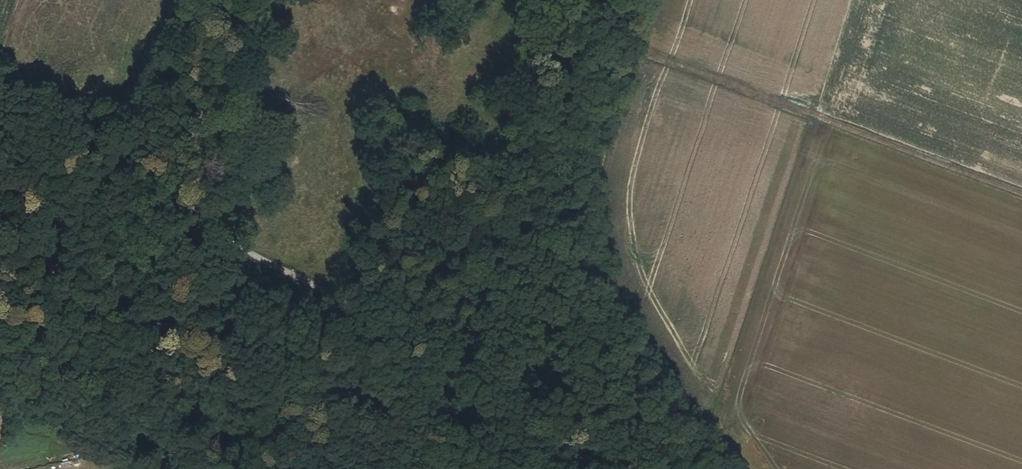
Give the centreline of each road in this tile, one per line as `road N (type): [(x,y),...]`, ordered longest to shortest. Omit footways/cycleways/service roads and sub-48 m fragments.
road 1 (track): [(1021,194),(634,46),(649,0)]

